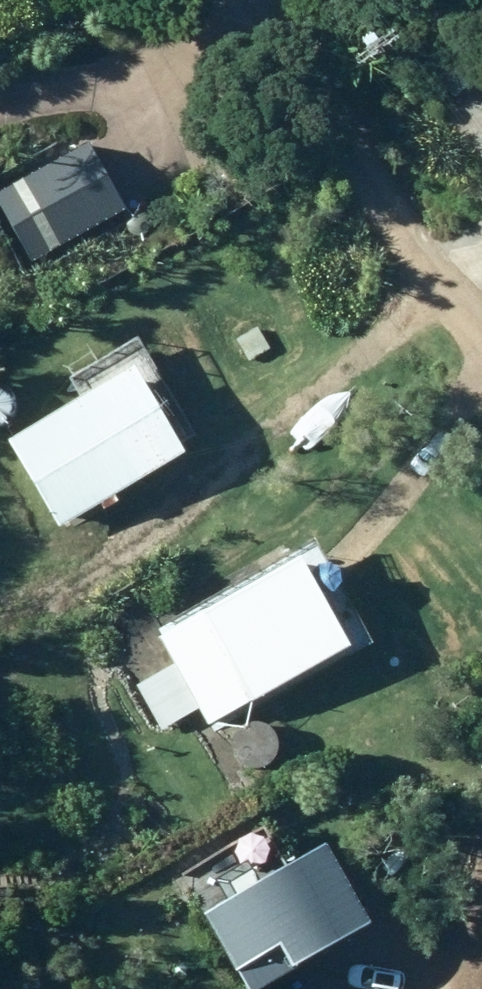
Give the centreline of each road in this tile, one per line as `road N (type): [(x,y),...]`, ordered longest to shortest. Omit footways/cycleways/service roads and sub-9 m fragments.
road 1 (residential): [(481,334),(232,0)]

